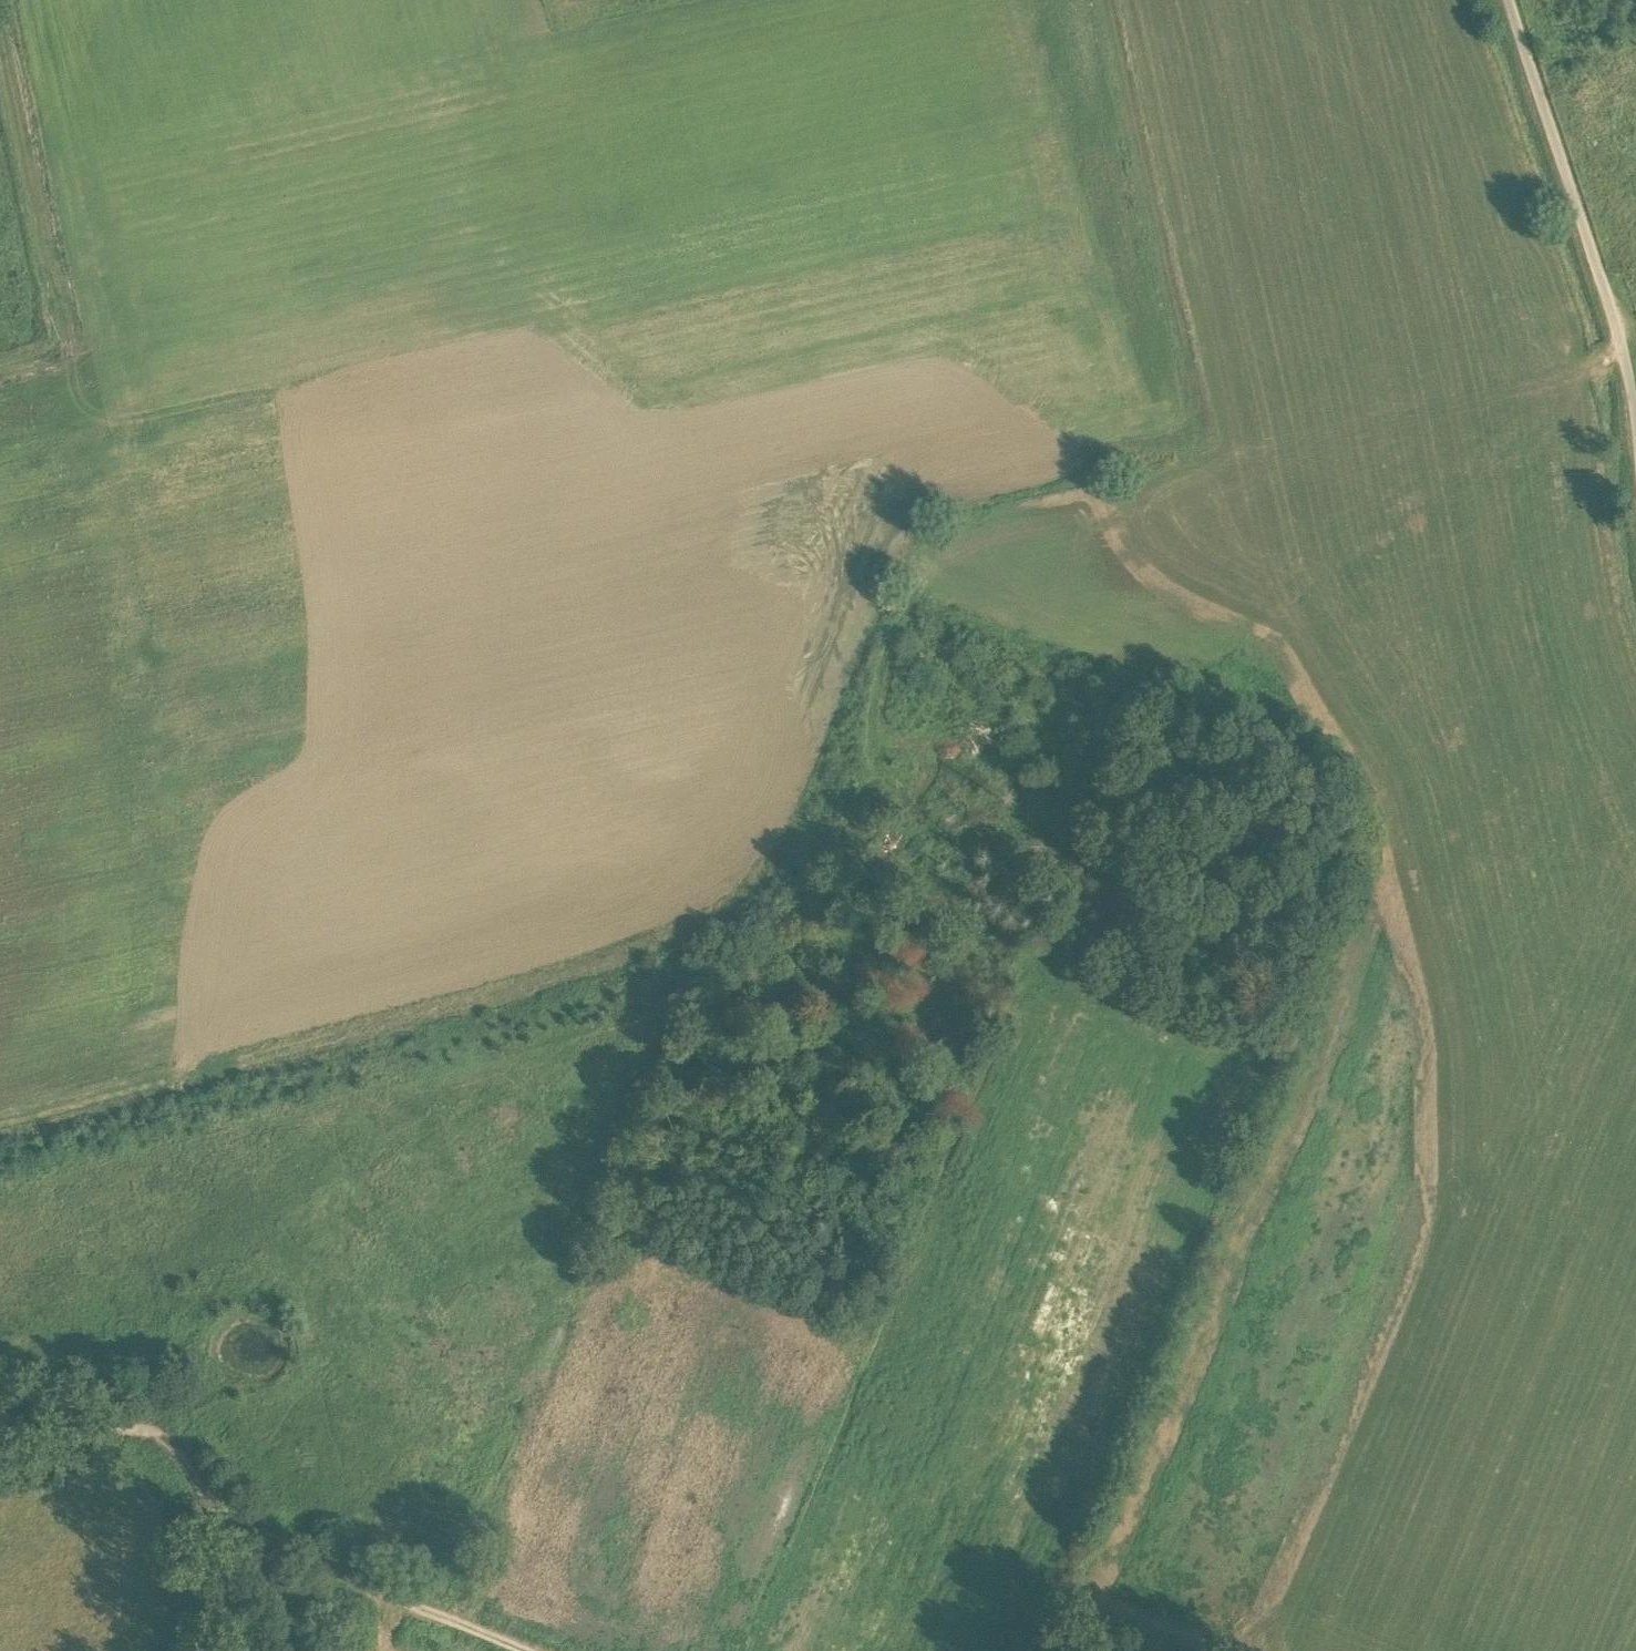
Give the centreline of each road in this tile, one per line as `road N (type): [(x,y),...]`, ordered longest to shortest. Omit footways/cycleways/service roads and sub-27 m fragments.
road 1 (track): [(522,1650),(237,1522),(147,1431),(108,1433),(0,1463)]
road 2 (unclassified): [(1635,444),(1625,367),(1509,0)]

